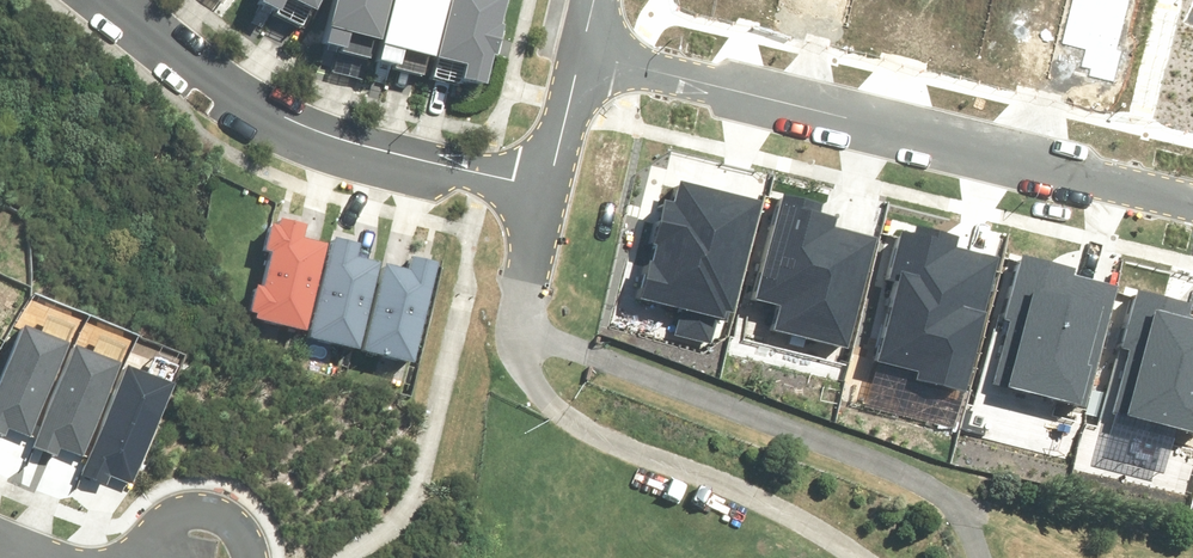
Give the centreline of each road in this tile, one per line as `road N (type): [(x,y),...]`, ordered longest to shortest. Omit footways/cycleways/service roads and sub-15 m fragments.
road 1 (residential): [(581,53),(1192,191)]
road 2 (residential): [(546,193),(326,136),(261,107),(114,0)]
road 3 (residential): [(546,193),(581,53)]

